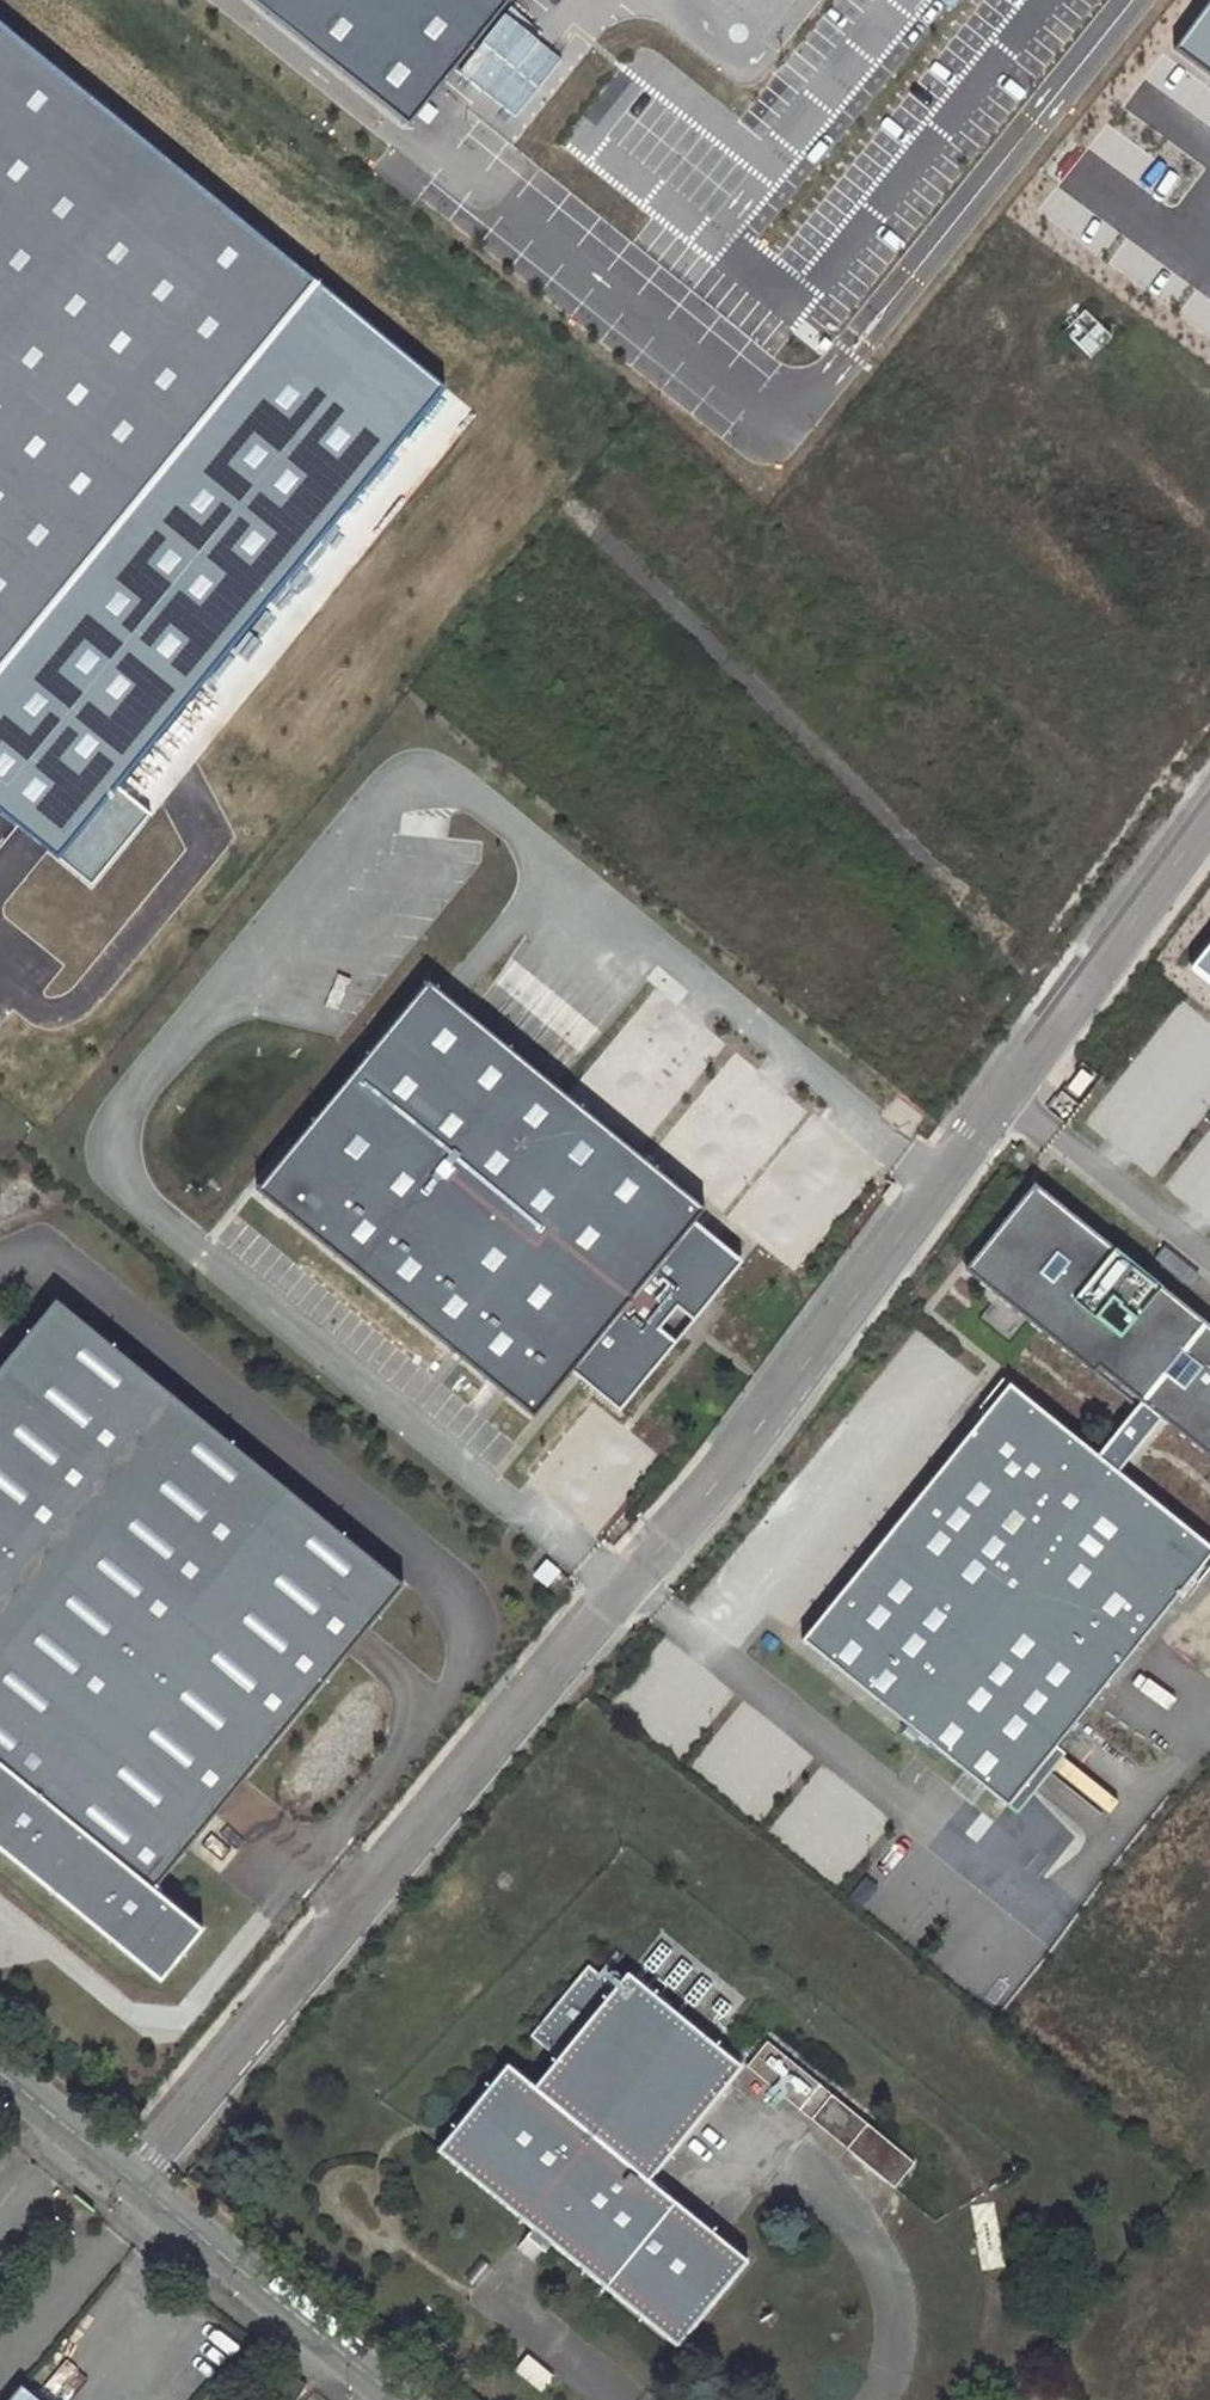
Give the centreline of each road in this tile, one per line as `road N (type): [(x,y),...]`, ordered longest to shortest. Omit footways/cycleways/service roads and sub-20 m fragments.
road 1 (residential): [(1209,816),(719,1480),(129,2177)]
road 2 (unclassified): [(400,2399),(129,2177)]
road 3 (unclassified): [(129,2177),(0,2072)]

